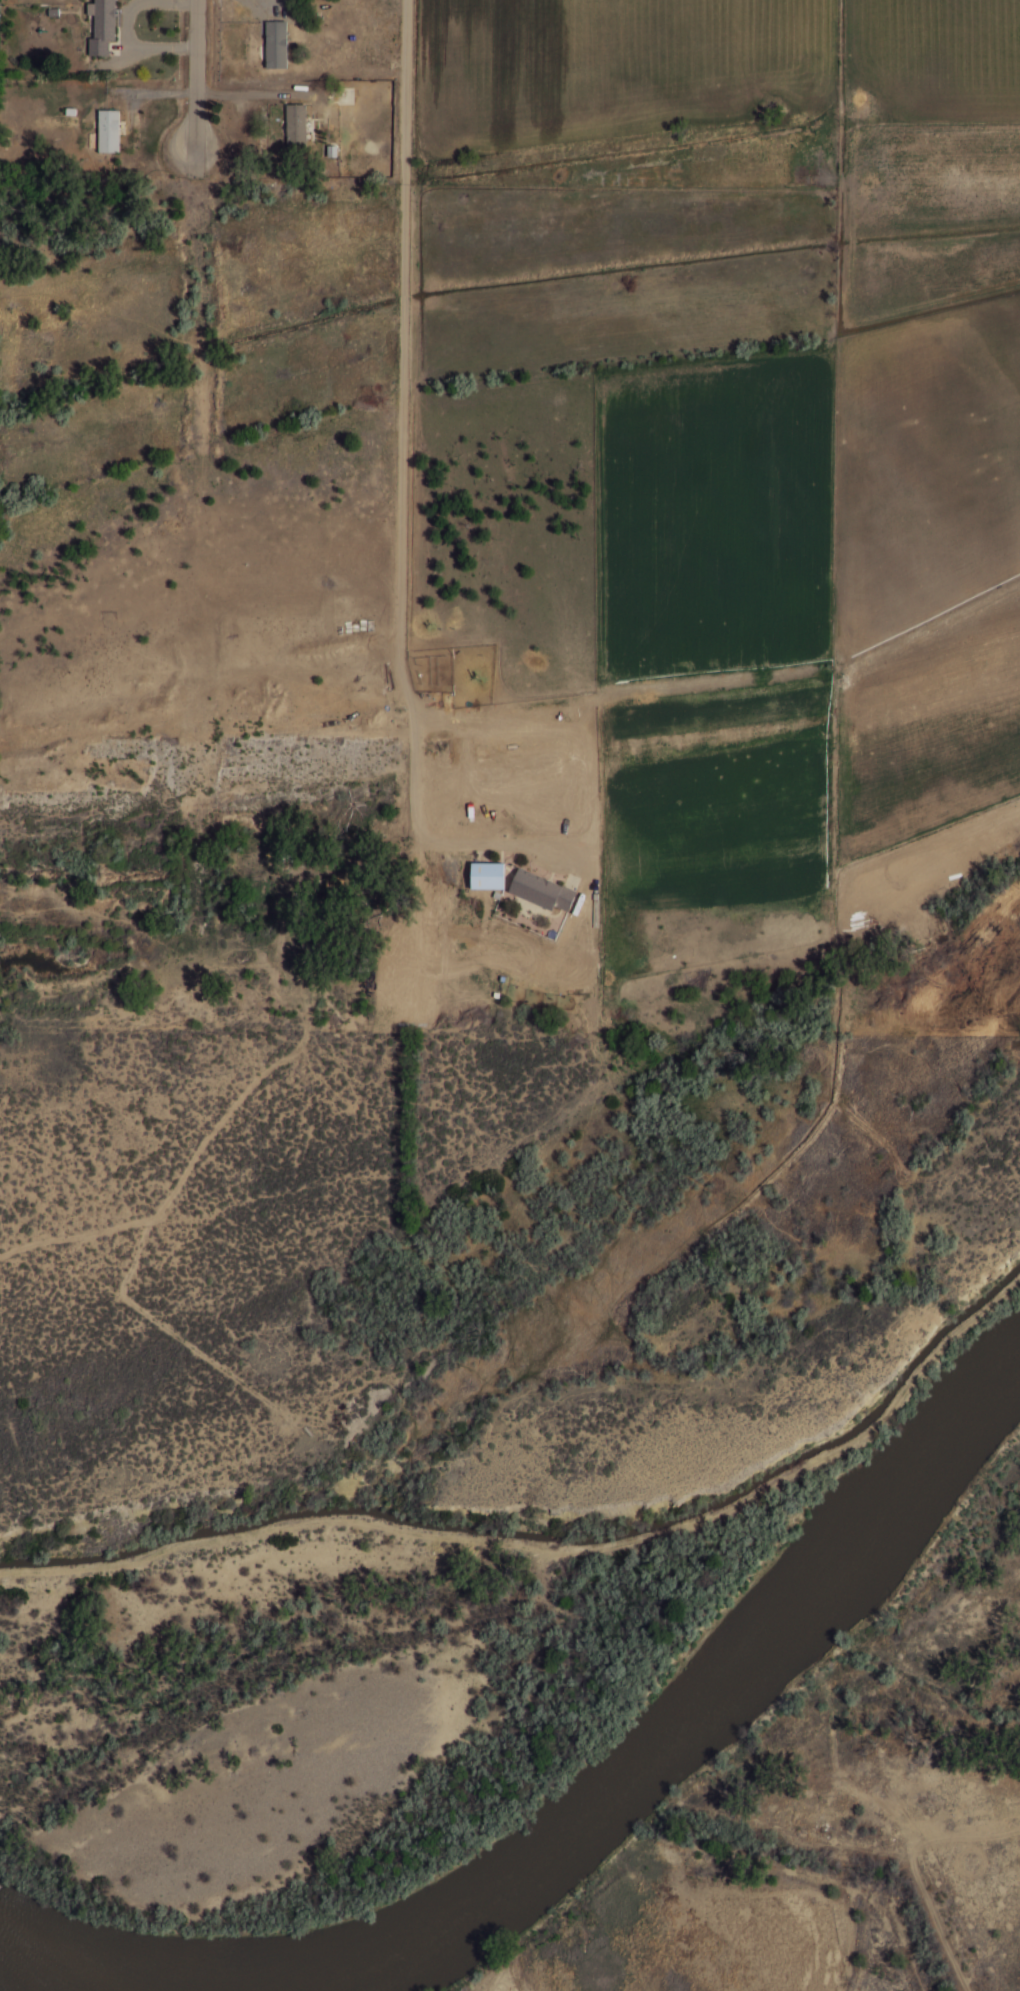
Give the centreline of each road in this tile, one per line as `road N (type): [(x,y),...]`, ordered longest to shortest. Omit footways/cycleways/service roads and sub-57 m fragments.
road 1 (track): [(0,1268),(325,1194)]

